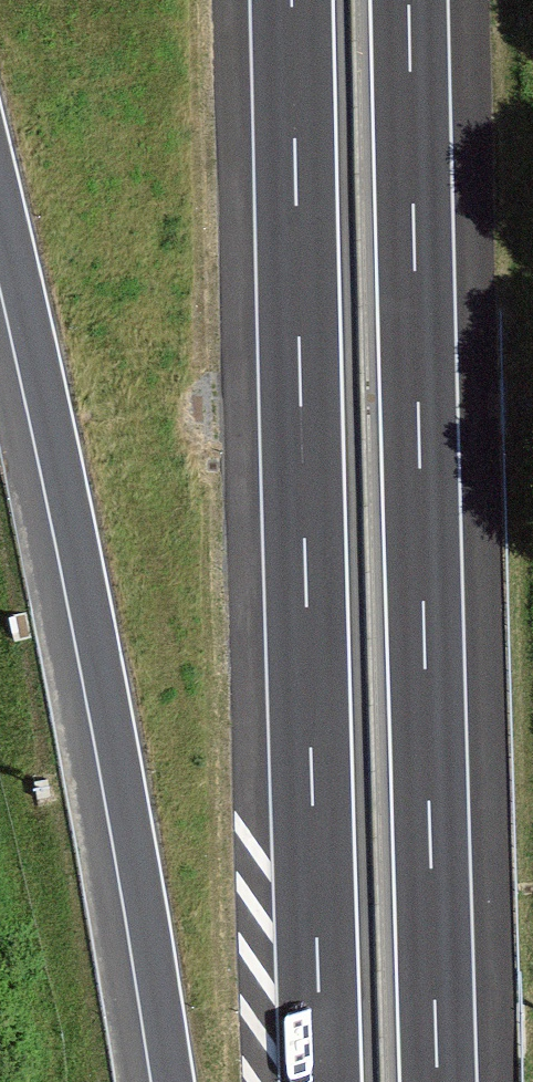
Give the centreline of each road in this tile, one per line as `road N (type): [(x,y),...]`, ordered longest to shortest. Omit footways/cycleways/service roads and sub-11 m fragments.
road 1 (motorway): [(294,0),(322,1081)]
road 2 (motorway): [(437,1081),(410,0)]
road 3 (motorway): [(0,217),(120,803),(167,1081)]

